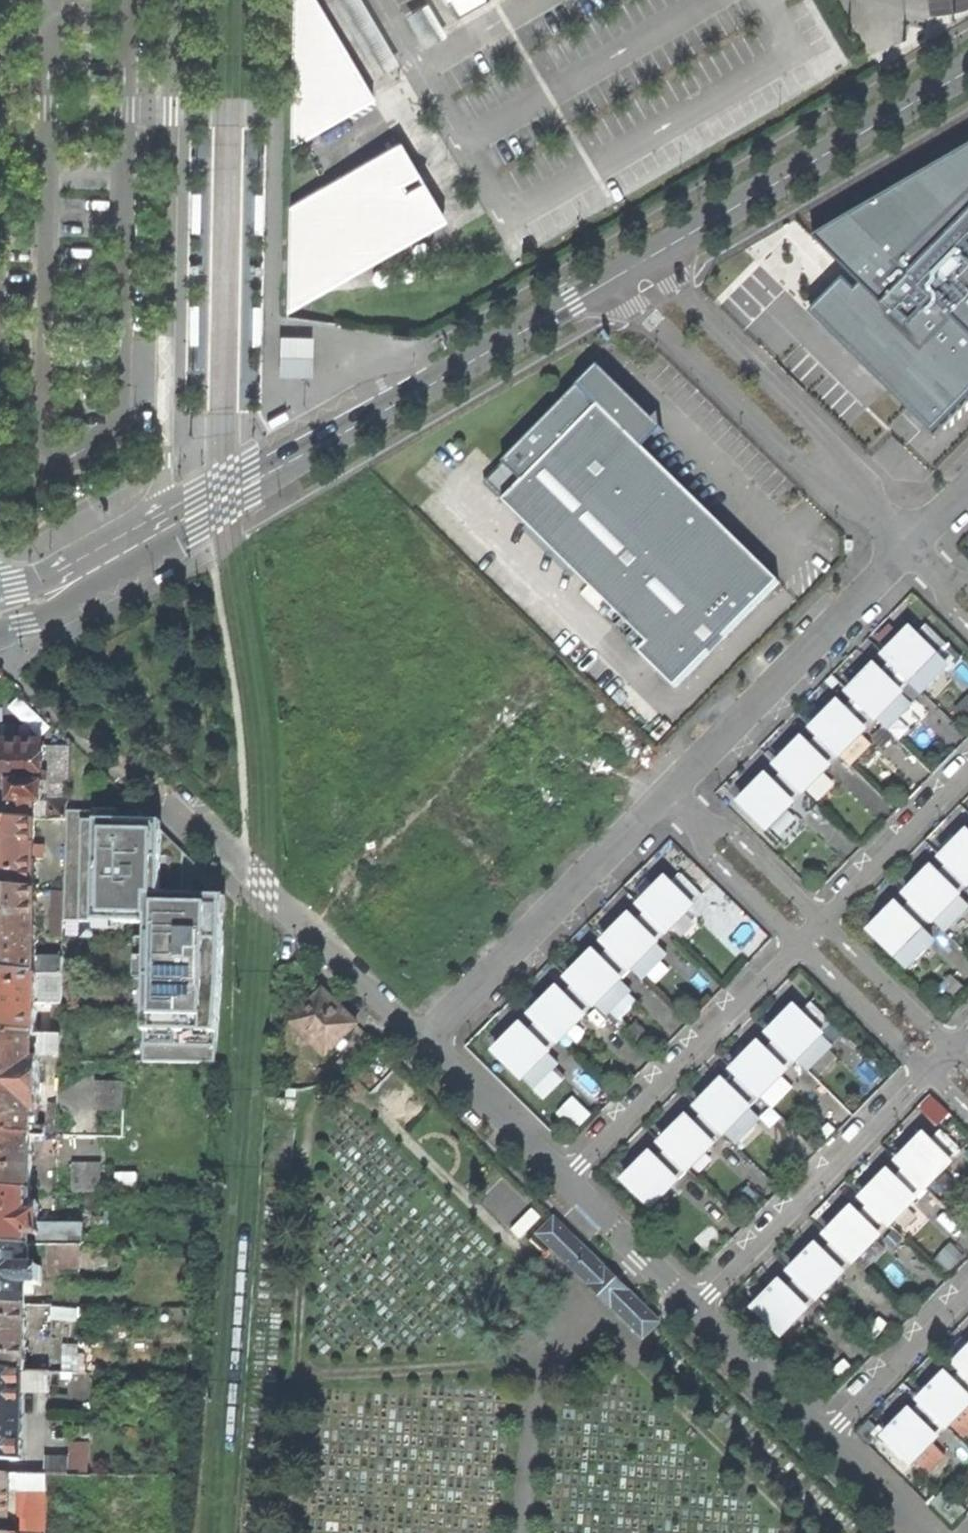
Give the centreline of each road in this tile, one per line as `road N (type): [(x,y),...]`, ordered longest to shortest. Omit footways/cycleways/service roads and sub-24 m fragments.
road 1 (residential): [(605,286),(94,571)]
road 2 (unclassified): [(427,1045),(158,783)]
road 3 (residential): [(967,75),(660,254)]
road 4 (residential): [(671,792),(427,1045)]
road 5 (residential): [(912,546),(671,792)]
road 6 (residential): [(698,1310),(931,1072)]
road 7 (residential): [(803,945),(570,1182)]
road 8 (residential): [(605,286),(658,325),(789,452),(830,463)]
road 9 (residential): [(830,463),(814,426),(695,307),(660,254)]
road 10 (residential): [(825,922),(967,773)]
road 11 (residential): [(671,792),(715,859),(803,945)]
road 12 (residential): [(825,922),(736,835),(671,792)]
road 13 (unclassified): [(570,1182),(427,1045)]
road 14 (residential): [(967,1298),(831,1439)]
road 15 (unclassified): [(831,1439),(698,1310)]
road 16 (residential): [(954,1049),(825,922)]
road 17 (unclassified): [(698,1310),(570,1182)]
road 18 (residential): [(803,945),(931,1072)]
road 19 (unclassified): [(924,1532),(831,1439)]

